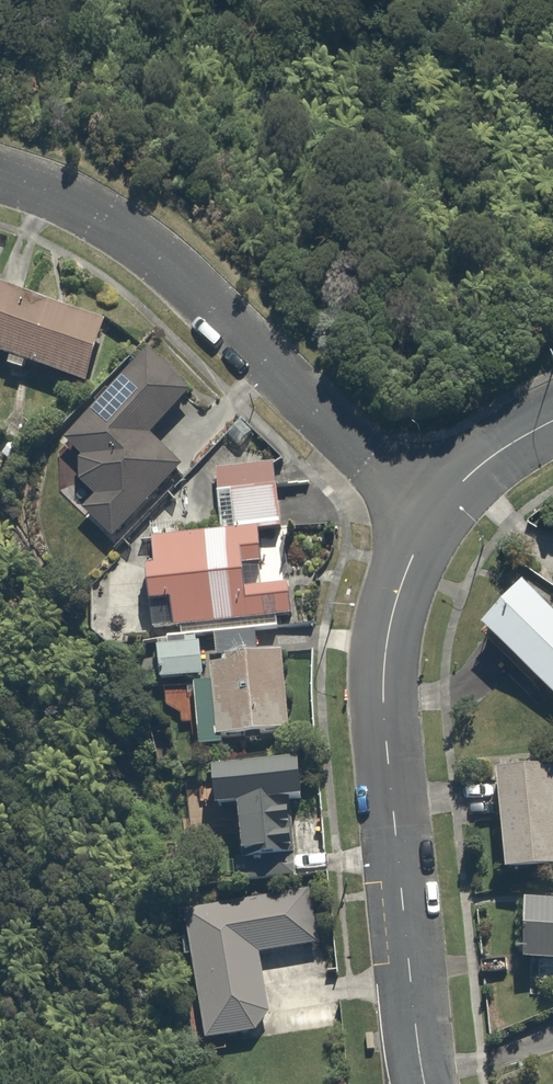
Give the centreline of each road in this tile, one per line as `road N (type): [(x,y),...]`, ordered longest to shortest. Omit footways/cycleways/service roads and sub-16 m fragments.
road 1 (residential): [(426,525),(396,587),(382,649),(383,723),(427,1083)]
road 2 (residential): [(426,525),(192,286),(88,218),(0,181)]
road 3 (residential): [(552,423),(514,441),(426,525)]

